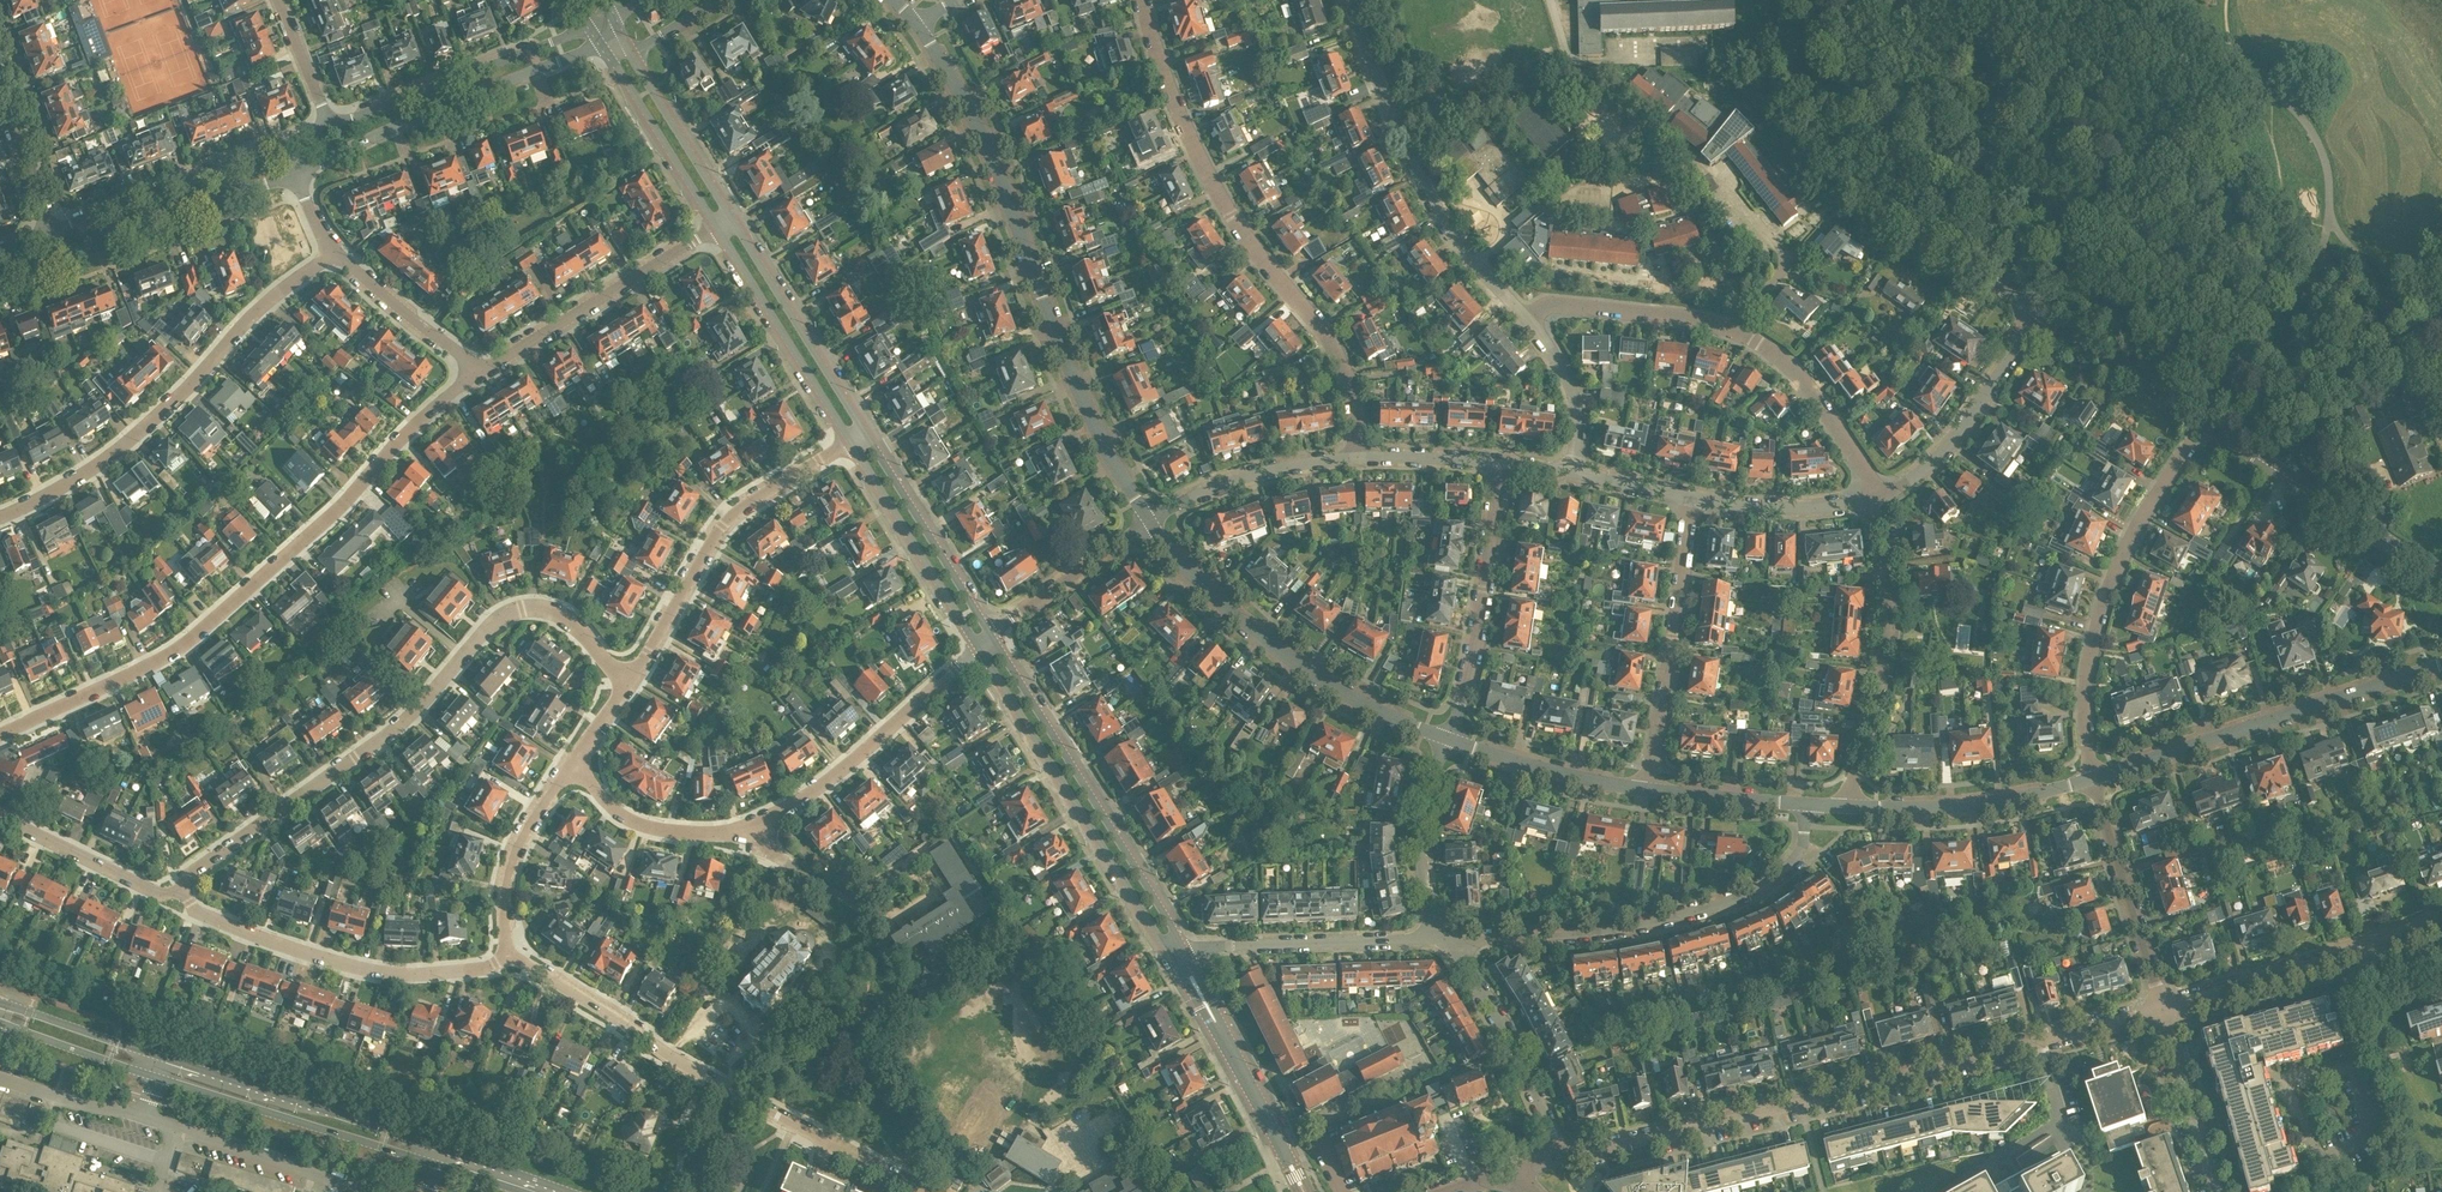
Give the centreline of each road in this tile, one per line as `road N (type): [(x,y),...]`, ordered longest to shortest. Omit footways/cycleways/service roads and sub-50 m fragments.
road 1 (residential): [(0,734),(185,644),(328,518),(479,370)]
road 2 (residential): [(183,891),(197,867),(425,709),(502,616),(528,607),(563,615),(623,674)]
road 3 (residential): [(1148,521),(1089,414),(978,128),(918,23)]
road 4 (residential): [(1359,455),(1338,353),(1223,206),(1177,111),(1144,0)]
road 5 (residential): [(1558,1158),(2039,1041)]
road 6 (secondary): [(2441,579),(2039,312)]
road 7 (residential): [(921,1191),(675,1060),(509,955)]
road 8 (residential): [(0,517),(114,452),(270,299),(332,253)]
road 9 (secondary): [(2039,312),(1863,191),(1826,156),(1796,79),(1785,0)]
road 10 (residential): [(1447,941),(1615,931),(1684,916),(1763,885),(1787,865),(1800,850),(1808,804)]
road 11 (track): [(2388,330),(2368,268),(2330,215),(2326,167),(2311,130),(2179,0)]
road 12 (residential): [(1446,739),(1344,694),(1268,643),(1148,521)]
road 13 (tertiary): [(1186,951),(991,636)]
road 14 (residential): [(1527,317),(1452,233),(1431,197),(1348,0)]
road 15 (residential): [(2093,778),(2441,664)]
road 16 (tertiary): [(977,651),(1170,954)]
road 17 (residential): [(2093,778),(2084,711),(2093,639),(2124,552),(2186,448)]
road 18 (residential): [(509,955),(478,968),(372,971),(200,913),(183,891)]
road 19 (tertiary): [(295,171),(604,48)]
road 20 (residential): [(623,674),(646,656),(742,509),(851,444)]
road 21 (residential): [(1843,807),(1869,734),(1886,643),(1876,500)]
road 22 (residential): [(1645,790),(1692,497)]
road 23 (primary): [(158,1077),(438,1164)]
road 24 (primary): [(443,1149),(165,1057)]
road 25 (residential): [(1446,739),(1466,685),(1500,464)]
road 26 (tertiary): [(589,25),(330,127)]
road 27 (residential): [(479,370),(716,226)]
road 28 (residential): [(769,826),(977,651)]
road 29 (track): [(2330,215),(2304,322),(2287,476)]
road 30 (residential): [(1186,951),(1447,941)]
road 31 (tertiary): [(866,435),(729,216)]
road 32 (tertiary): [(716,226),(851,444)]
road 33 (residential): [(2093,778),(1985,804),(1843,807)]
road 34 (residential): [(1876,500),(1952,444),(2039,312)]
road 35 (tertiary): [(286,145),(50,232)]
road 36 (tertiary): [(61,260),(295,171)]
road 37 (residential): [(1558,1158),(1510,1042),(1447,941)]
road 38 (residential): [(2164,1011),(2093,778)]
road 39 (tertiary): [(851,444),(977,651)]
road 40 (residential): [(371,1191),(143,1120)]
road 41 (tertiary): [(991,636),(866,435)]
road 42 (residential): [(1876,500),(1855,453),(1792,367),(1731,330)]
road 43 (residential): [(769,826),(737,836),(657,829),(624,818),(574,763)]
road 44 (residential): [(1148,521),(1268,470),(1359,455)]
road 45 (residential): [(1957,1191),(2065,1130),(2039,1041)]
road 46 (residential): [(2164,1011),(2369,946)]
road 47 (residential): [(509,955),(504,899),(511,861),(574,763)]
road 48 (residential): [(1447,941),(1430,914),(1420,846),(1446,739)]
road 49 (tertiary): [(604,48),(716,226)]
road 50 (residential): [(1731,330),(1565,305),(1527,317)]
road 51 (residential): [(1645,790),(1446,739)]
road 52 (residential): [(183,891),(160,894),(0,817)]
road 53 (residential): [(991,636),(1148,521)]
road 54 (tertiary): [(729,216),(631,53)]
road 55 (residential): [(2219,1191),(2164,1011)]
road 56 (residential): [(479,370),(332,253)]
road 57 (residential): [(1692,497),(1767,509),(1876,500)]
road 58 (primary): [(165,1057),(0,1004)]
road 59 (residential): [(1578,475),(1578,407),(1527,317)]
road 60 (primary): [(0,1023),(158,1077)]
road 61 (residential): [(1808,804),(1645,790)]
road 62 (tertiary): [(1305,1191),(1227,1049)]
road 63 (residential): [(143,1120),(0,1077)]
road 64 (residential): [(50,232),(0,95)]
road 65 (residential): [(1359,455),(1500,464)]
road 66 (residential): [(330,127),(278,0)]
road 67 (primary): [(570,1191),(443,1149)]
road 68 (residential): [(2039,1041),(2164,1011)]
road 69 (track): [(2441,441),(2388,330)]

